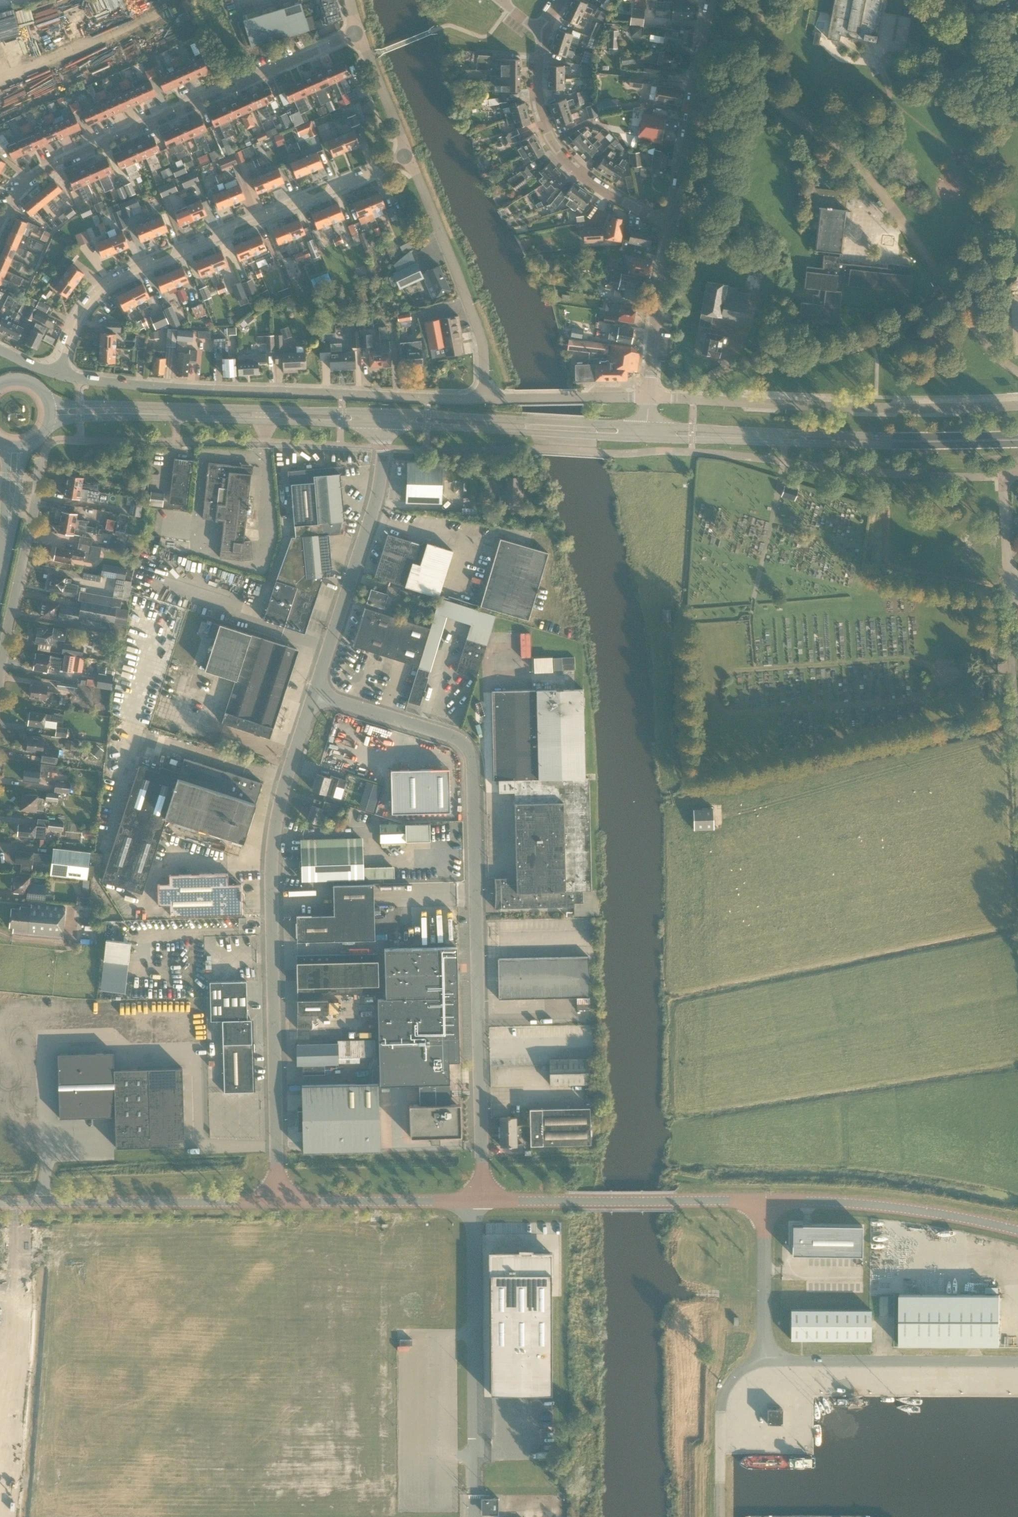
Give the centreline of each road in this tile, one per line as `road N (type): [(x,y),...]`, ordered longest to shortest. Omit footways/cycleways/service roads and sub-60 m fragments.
road 1 (unclassified): [(483,1201),(468,755),(435,731),(313,693)]
road 2 (unclassified): [(279,1202),(270,844),(313,693)]
road 3 (residential): [(51,372),(82,308),(113,280),(410,160)]
road 4 (unclassified): [(51,372),(178,389),(481,397)]
road 5 (residential): [(358,32),(37,172),(0,220)]
road 6 (secondary): [(644,438),(1017,443)]
road 7 (secondary): [(1017,434),(645,426)]
road 8 (unclassified): [(649,398),(848,409),(1017,405)]
road 9 (secondary): [(47,425),(106,416),(381,424)]
road 10 (secondary): [(380,412),(47,403)]
road 11 (unclassified): [(476,1494),(473,1201)]
road 12 (unclassified): [(313,693),(377,496),(381,424)]
road 13 (unclassified): [(279,1202),(0,1202)]
road 14 (secondary): [(645,426),(380,412)]
road 15 (secondary): [(381,424),(644,438)]
road 16 (residential): [(667,227),(571,170),(549,141),(533,86),(535,28)]
road 17 (unclassified): [(762,1201),(893,1207),(1017,1231)]
road 18 (unclassified): [(763,1360),(1017,1362)]
road 19 (residential): [(481,397),(477,335),(410,160)]
road 20 (residential): [(667,227),(709,0)]
road 21 (unclassified): [(567,1200),(762,1201)]
road 22 (unclassified): [(473,1201),(279,1202)]
road 23 (residential): [(1017,756),(1008,568)]
road 24 (unclassified): [(722,1516),(725,1395),(745,1368),(763,1360)]
road 25 (residential): [(649,398),(667,227)]
road 26 (unclassified): [(481,397),(649,398)]
road 27 (unclassified): [(763,1360),(762,1201)]
road 28 (residential): [(410,160),(358,32)]
road 29 (unclassified): [(0,576),(11,449)]

